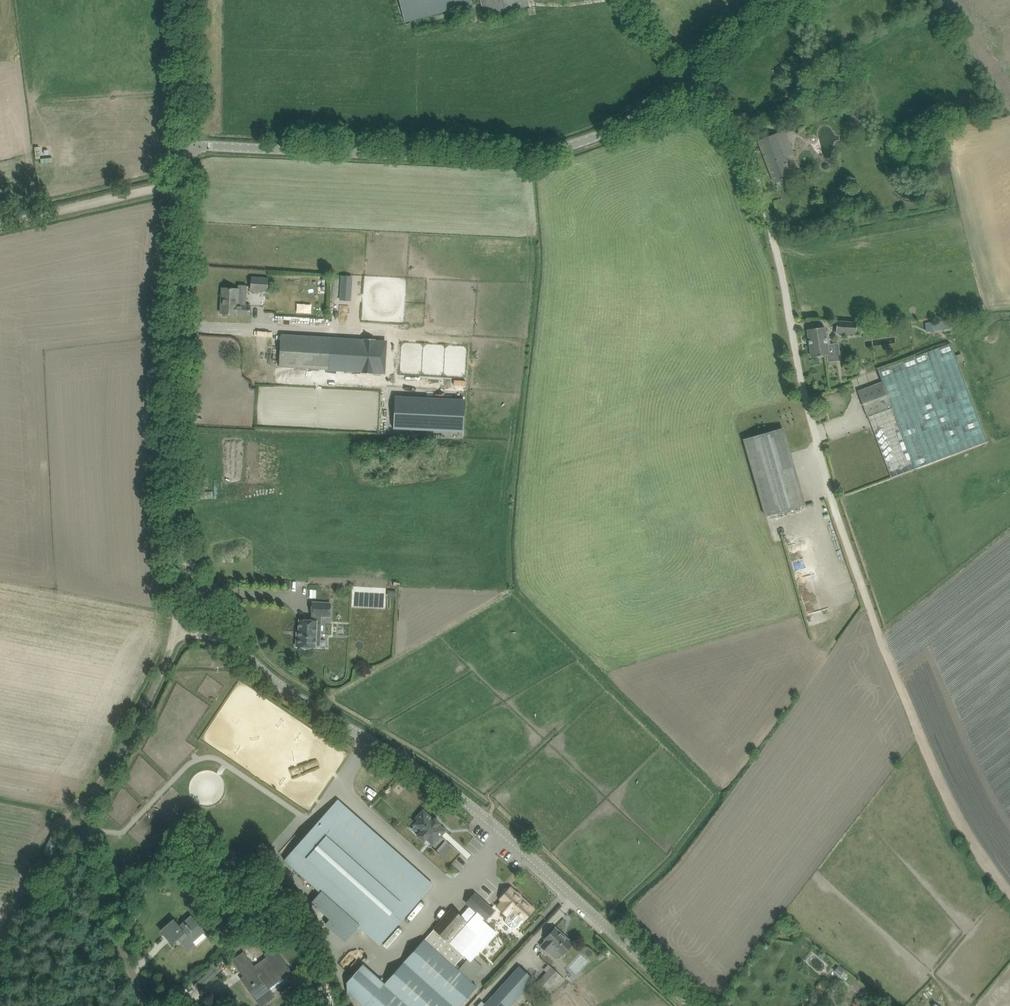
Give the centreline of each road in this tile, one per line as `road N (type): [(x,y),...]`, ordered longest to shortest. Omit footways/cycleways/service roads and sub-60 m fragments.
road 1 (unclassified): [(698,1005),(467,798),(312,710),(264,674),(237,637),(190,557),(175,503),(186,145)]
road 2 (unclassified): [(186,145),(536,154),(614,130),(692,74)]
road 3 (track): [(151,1005),(93,853),(89,814),(181,630),(190,557)]
road 4 (unclassified): [(692,74),(737,137),(765,206),(838,512)]
road 5 (track): [(1009,898),(946,791),(838,512)]
road 6 (track): [(0,224),(185,180)]
road 7 (unclassified): [(186,145),(188,0)]

